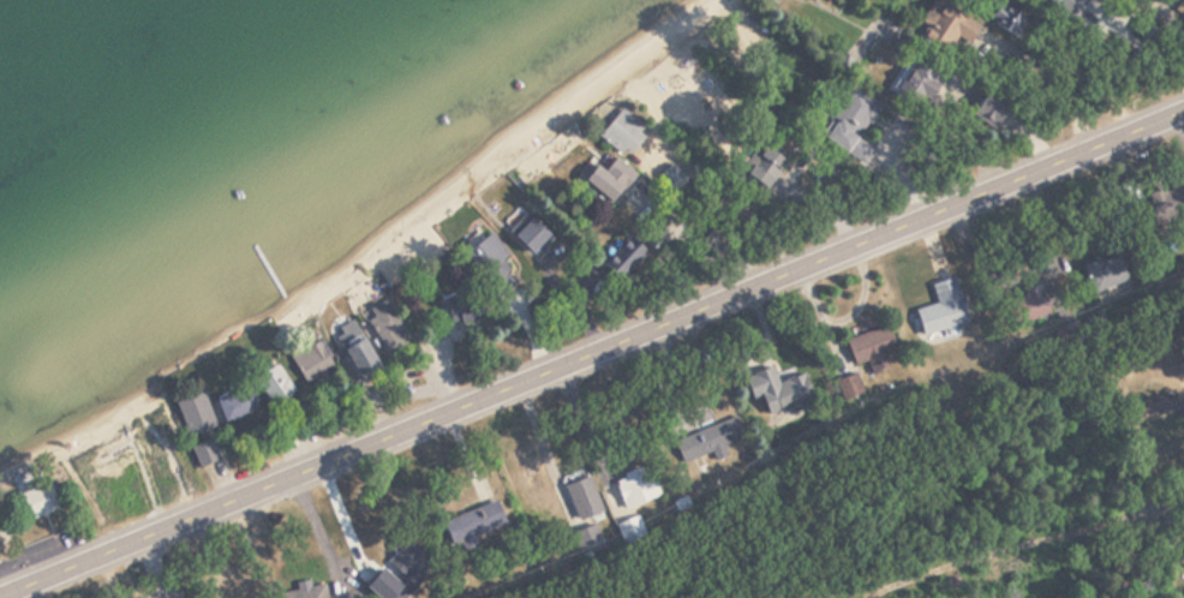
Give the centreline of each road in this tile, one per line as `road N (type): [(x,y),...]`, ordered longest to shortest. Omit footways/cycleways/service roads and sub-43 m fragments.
road 1 (primary): [(0,597),(1183,110)]

